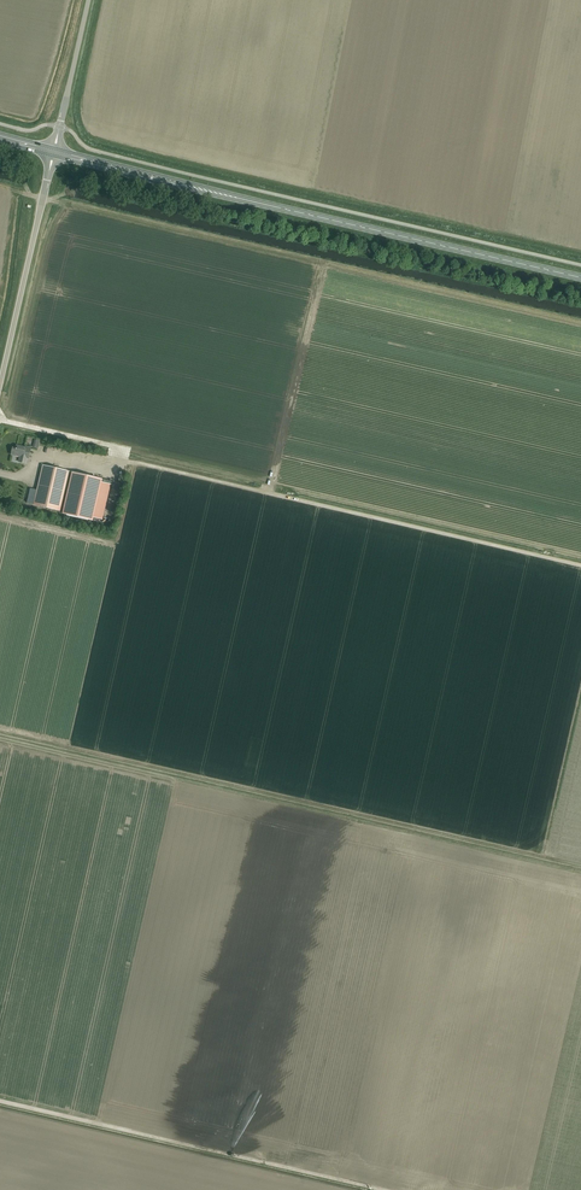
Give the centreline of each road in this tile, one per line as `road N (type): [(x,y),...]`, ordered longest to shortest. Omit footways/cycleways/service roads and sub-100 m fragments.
road 1 (primary): [(580,277),(54,152)]
road 2 (unclassified): [(393,1189),(0,1101)]
road 3 (unclassified): [(0,392),(54,152)]
road 4 (unclassified): [(54,152),(88,0)]

